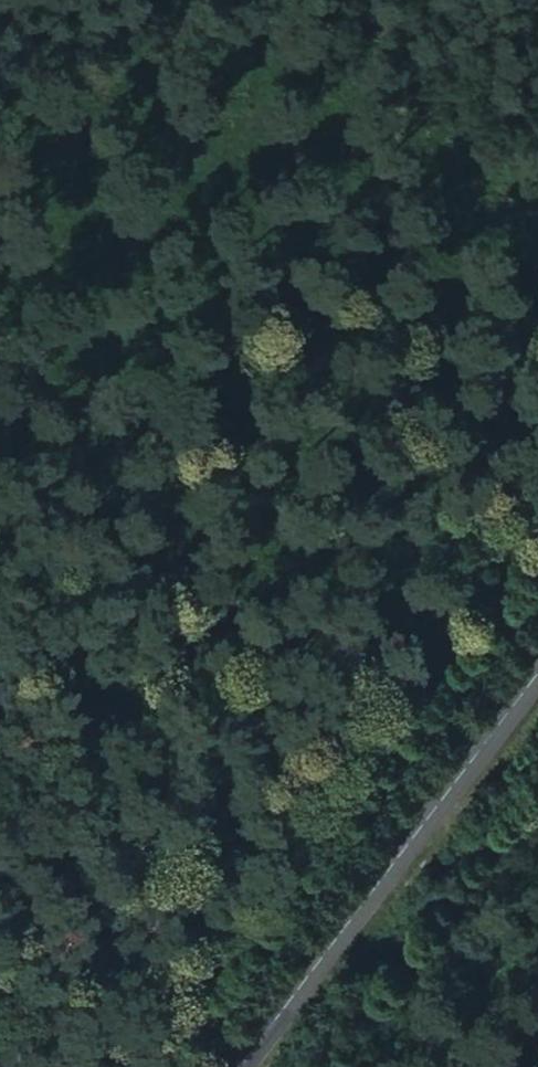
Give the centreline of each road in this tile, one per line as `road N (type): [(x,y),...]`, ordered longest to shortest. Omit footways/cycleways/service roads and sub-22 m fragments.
road 1 (tertiary): [(537,710),(269,1066)]

